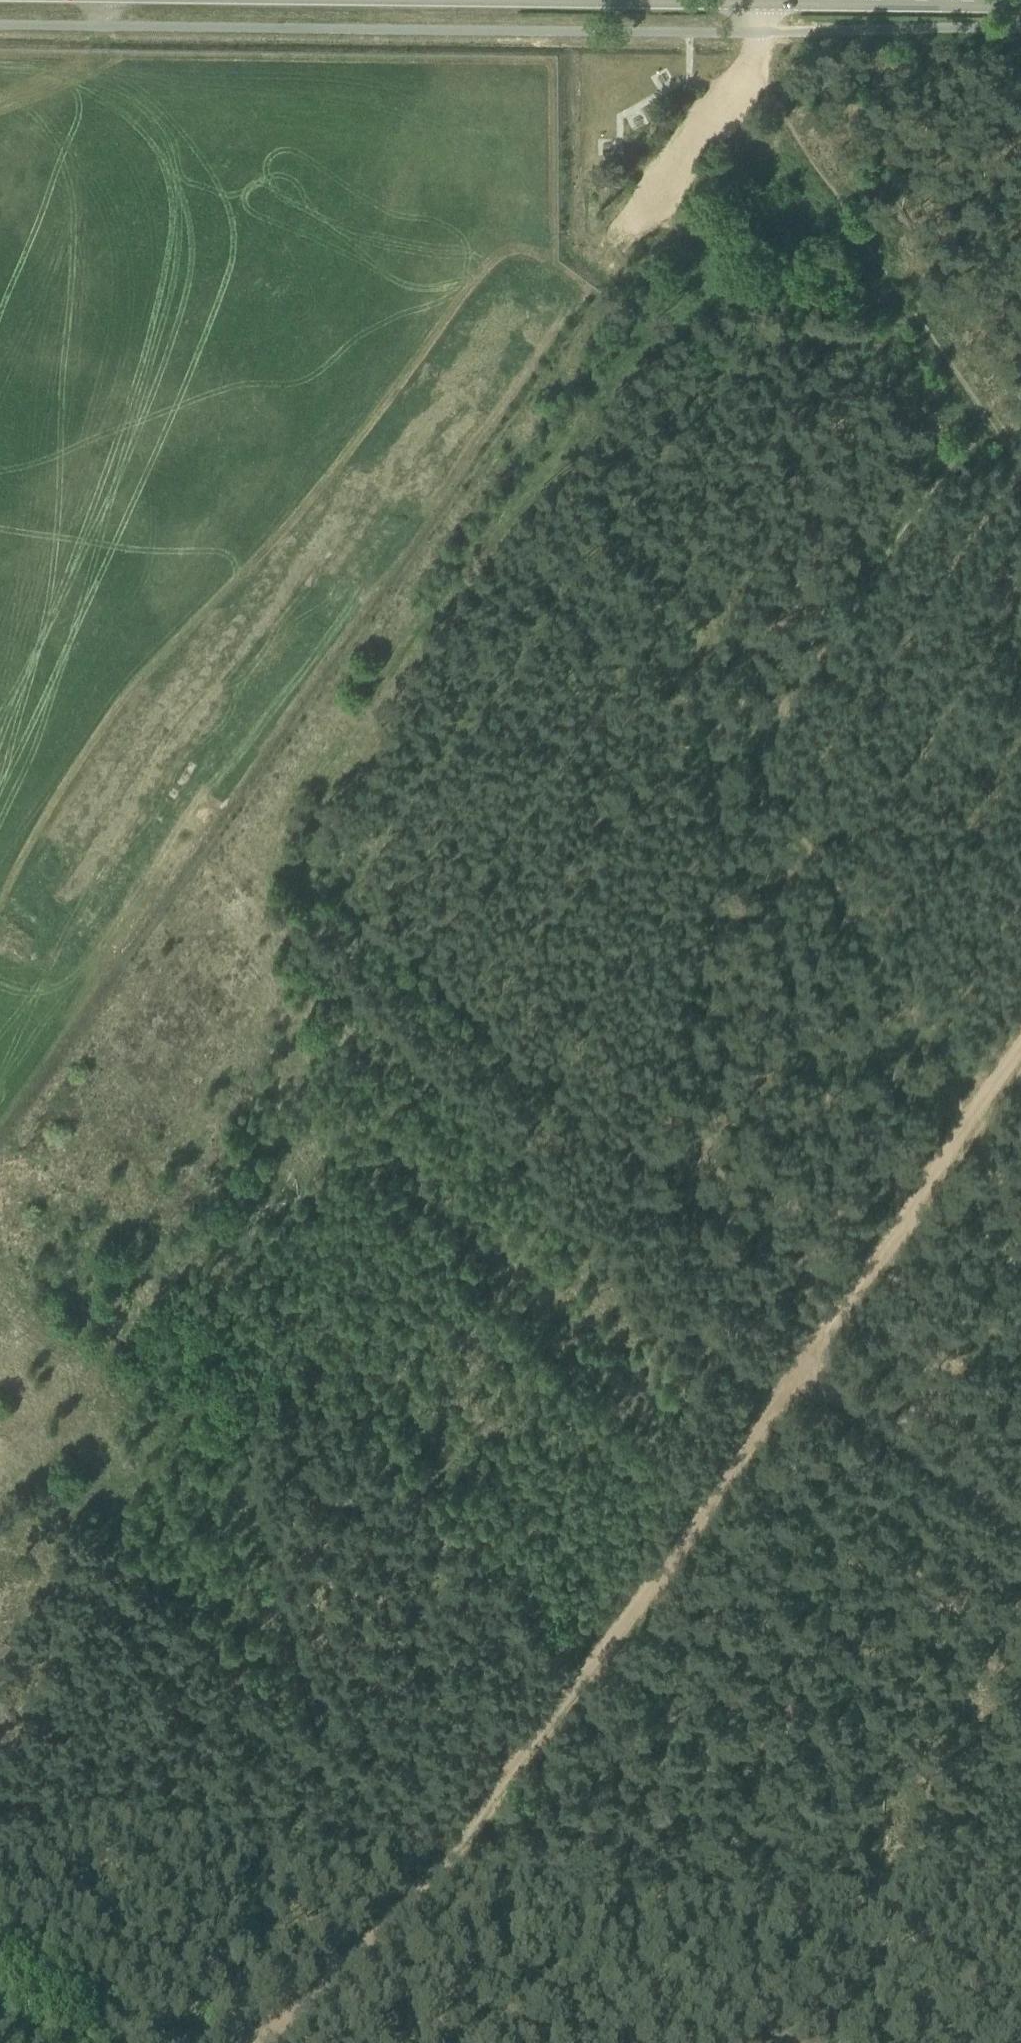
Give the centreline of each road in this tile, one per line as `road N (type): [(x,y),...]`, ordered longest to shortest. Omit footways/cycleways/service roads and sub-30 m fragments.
road 1 (track): [(270,2042),(411,1882),(931,1197),(965,1127)]
road 2 (track): [(792,1375),(1020,1515)]
road 3 (secondary): [(1020,3),(814,0)]

